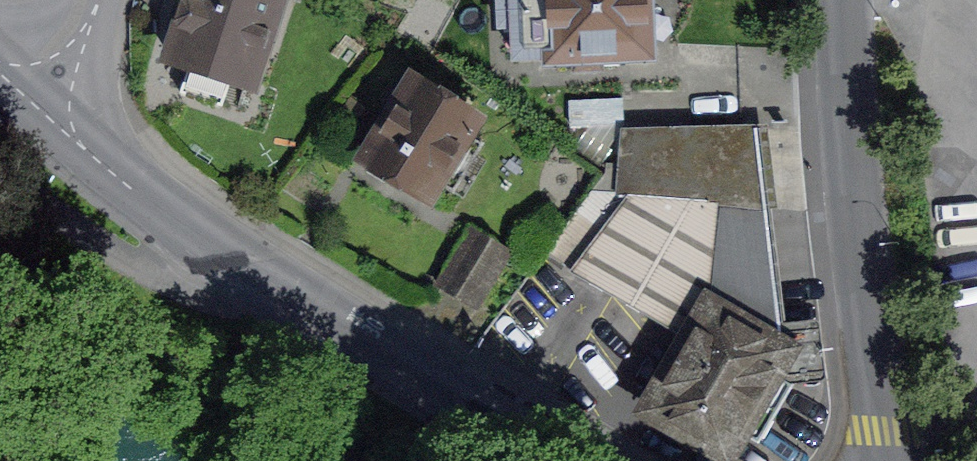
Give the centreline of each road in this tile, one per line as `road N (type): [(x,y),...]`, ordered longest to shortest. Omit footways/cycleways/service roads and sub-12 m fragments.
road 1 (residential): [(31,100),(232,263),(554,460)]
road 2 (primary): [(848,0),(858,203),(889,460)]
road 3 (residential): [(31,100),(81,41),(99,0)]

